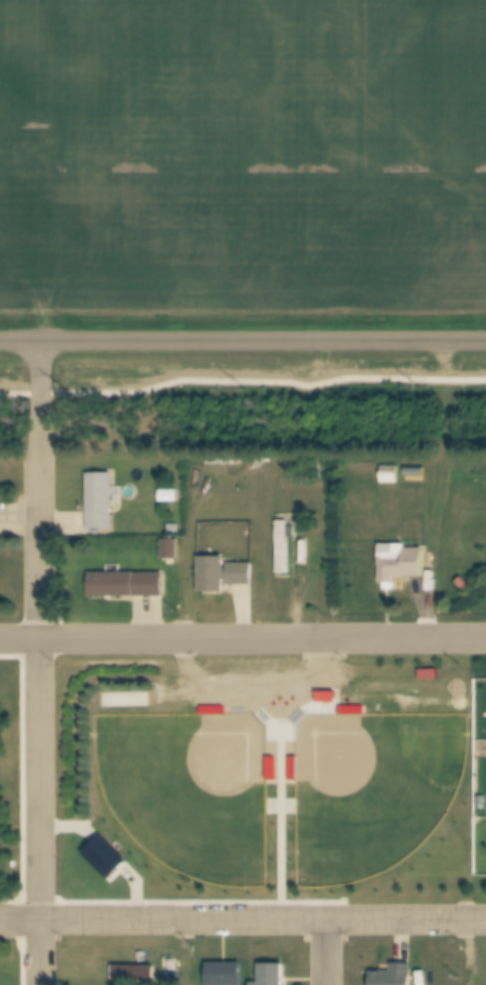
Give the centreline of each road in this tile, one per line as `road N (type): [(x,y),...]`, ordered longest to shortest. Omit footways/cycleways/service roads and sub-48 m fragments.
road 1 (residential): [(42,984),(38,339)]
road 2 (residential): [(485,341),(0,339)]
road 3 (residential): [(0,639),(485,637)]
road 4 (residential): [(485,922),(0,921)]

